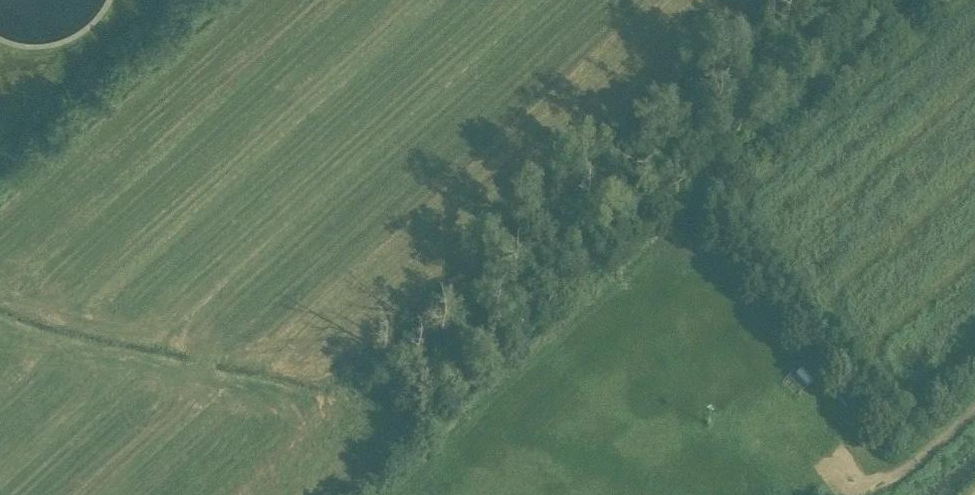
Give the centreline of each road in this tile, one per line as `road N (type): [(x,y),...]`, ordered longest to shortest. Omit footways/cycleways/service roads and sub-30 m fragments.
road 1 (track): [(974,0),(742,209),(744,228),(903,404),(919,403)]
road 2 (track): [(776,263),(974,86)]
road 3 (track): [(974,173),(820,312)]
road 4 (track): [(974,262),(864,361)]

